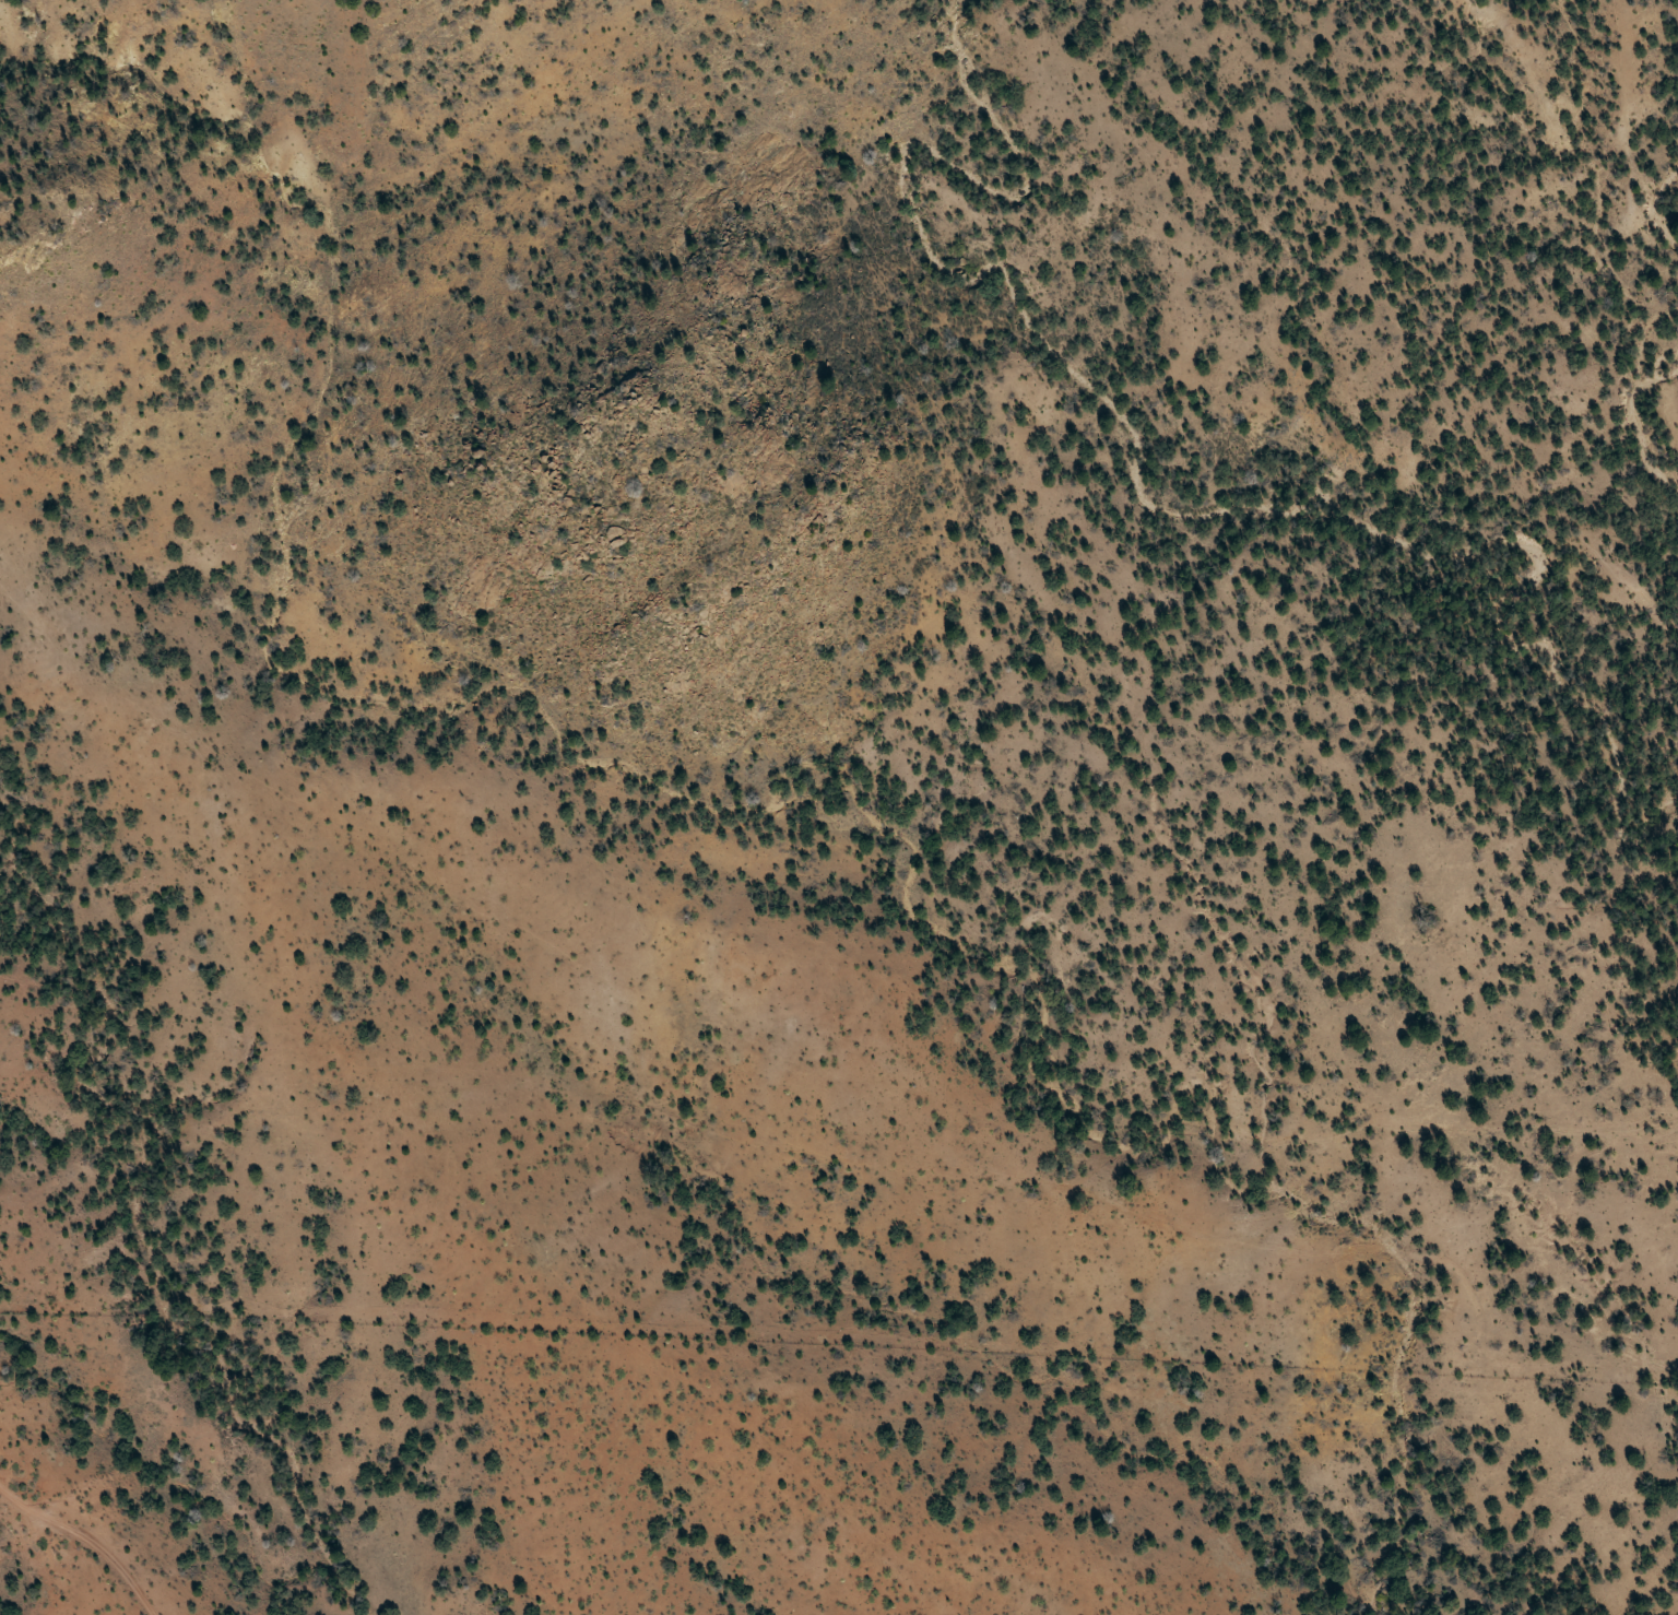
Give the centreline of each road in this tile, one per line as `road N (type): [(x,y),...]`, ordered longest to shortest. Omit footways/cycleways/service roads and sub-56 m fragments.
road 1 (track): [(147,1614),(0,1447)]

